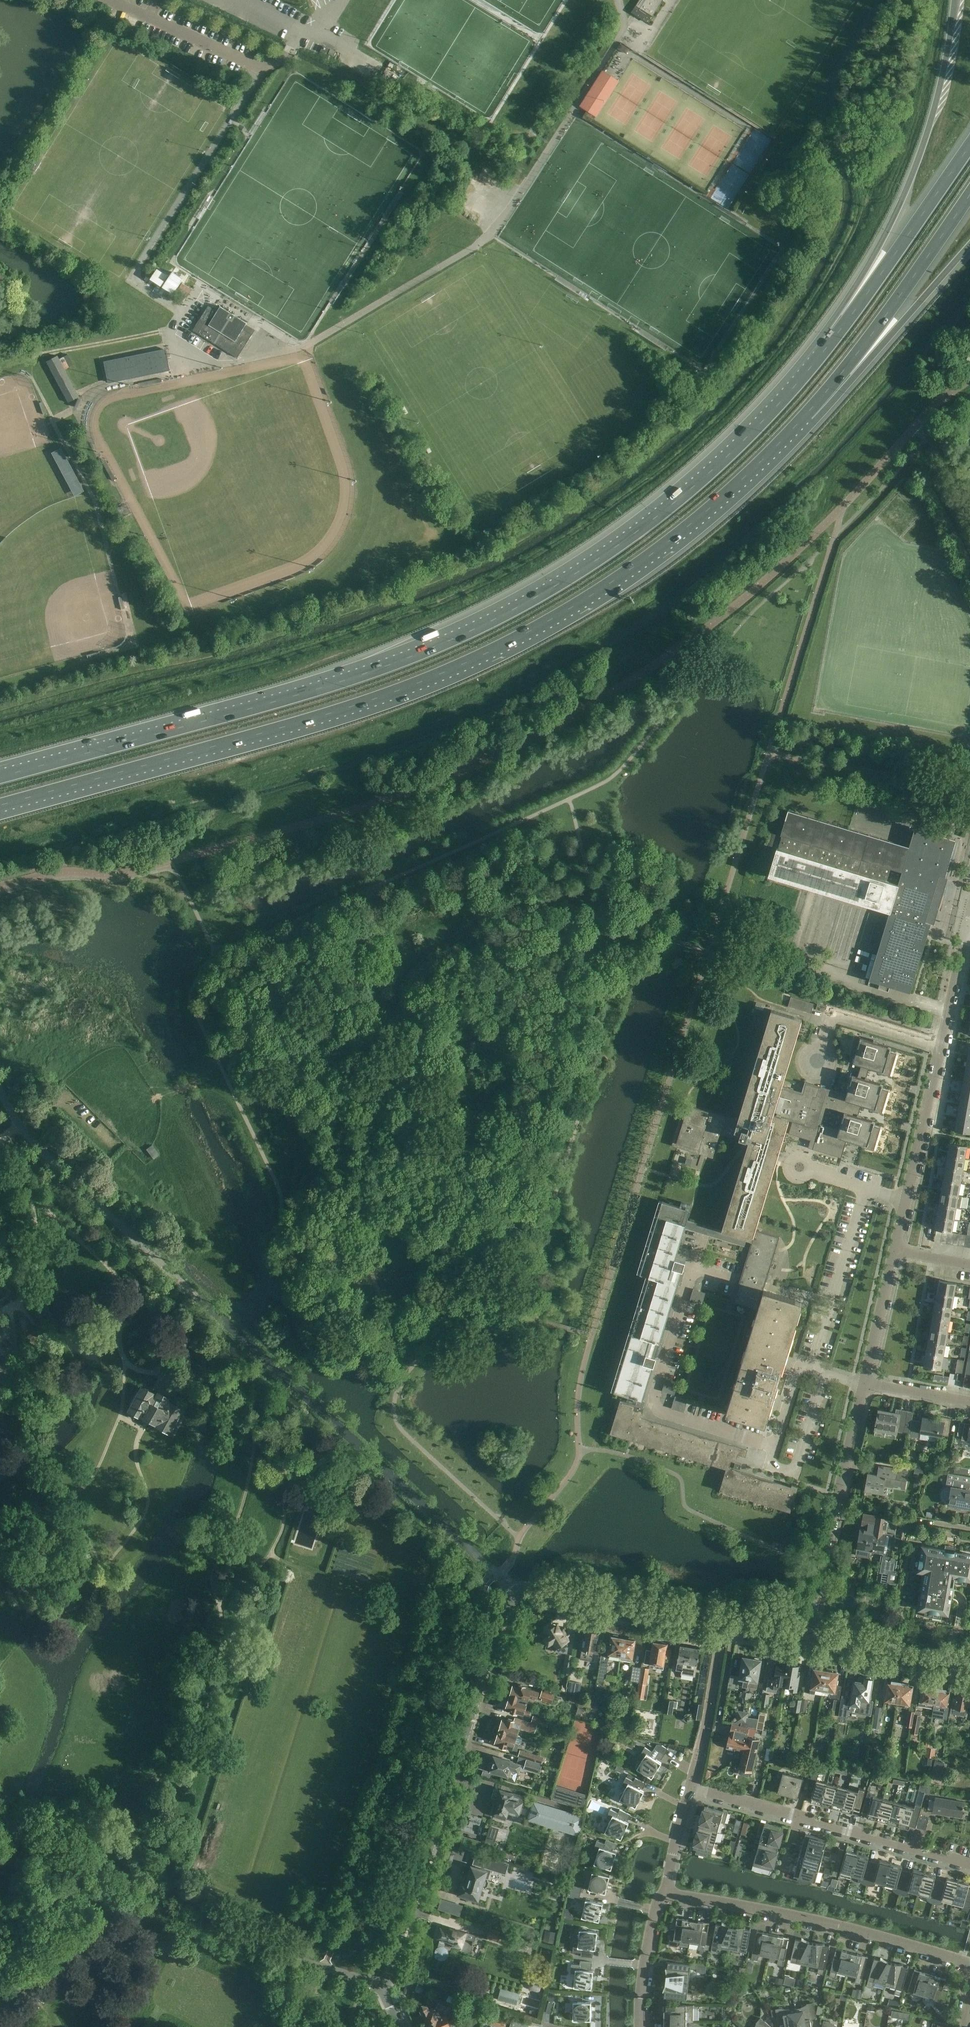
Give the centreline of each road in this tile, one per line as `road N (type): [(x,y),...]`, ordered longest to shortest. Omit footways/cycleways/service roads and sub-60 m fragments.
road 1 (trunk): [(808,370),(688,489),(528,602),(323,688),(0,778)]
road 2 (trunk): [(0,806),(324,716),(526,633),(633,569),(803,418)]
road 3 (residential): [(385,1989),(0,1824)]
road 4 (residential): [(385,1989),(501,1617),(516,1594)]
road 5 (trunk): [(955,0),(933,108),(904,191),(808,370)]
road 6 (residential): [(895,1252),(969,929)]
road 7 (residential): [(663,1896),(827,1922),(969,1966)]
road 8 (residential): [(807,1635),(536,1589),(516,1594)]
road 9 (trunk): [(803,418),(969,196)]
road 10 (trunk): [(969,147),(808,370)]
road 11 (residential): [(807,1635),(864,1385)]
road 12 (trunk): [(803,418),(849,384),(969,250)]
road 13 (residential): [(800,1817),(969,1867)]
road 14 (residential): [(969,1664),(807,1635)]
road 15 (unclassified): [(266,67),(118,0)]
road 16 (residential): [(864,1385),(895,1252)]
road 17 (residential): [(642,2026),(645,1965),(663,1896)]

